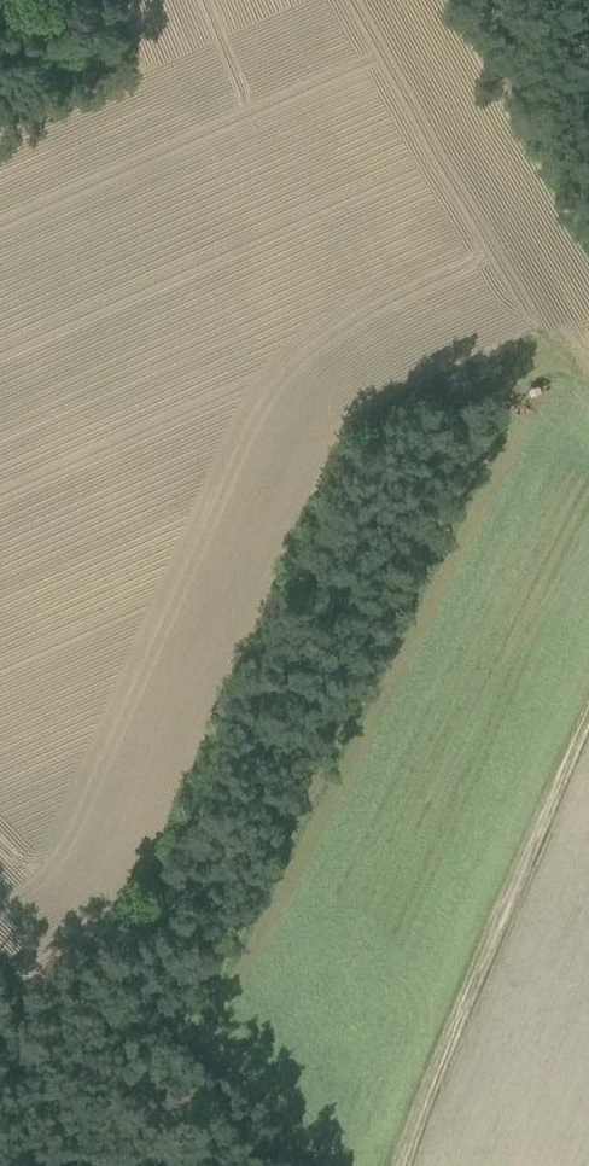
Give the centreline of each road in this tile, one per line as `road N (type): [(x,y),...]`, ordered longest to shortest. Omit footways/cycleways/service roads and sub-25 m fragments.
road 1 (track): [(408,1165),(588,724)]

